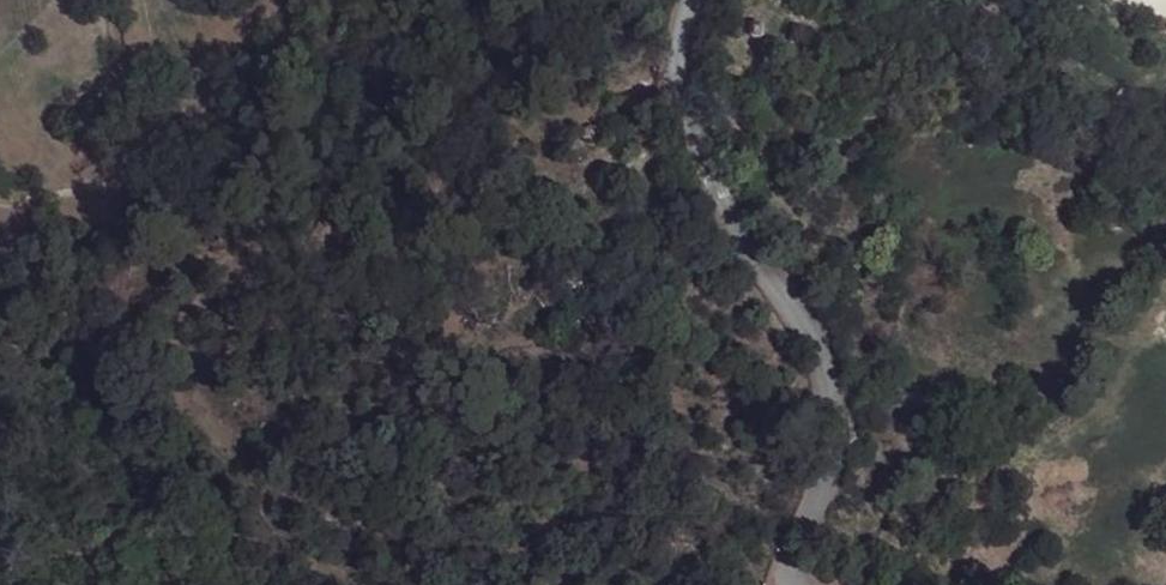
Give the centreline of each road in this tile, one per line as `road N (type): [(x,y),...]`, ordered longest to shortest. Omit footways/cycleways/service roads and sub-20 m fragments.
road 1 (residential): [(801,584),(791,545),(823,475),(829,385),(796,305),(748,248),(716,180),(687,87),(700,0)]

